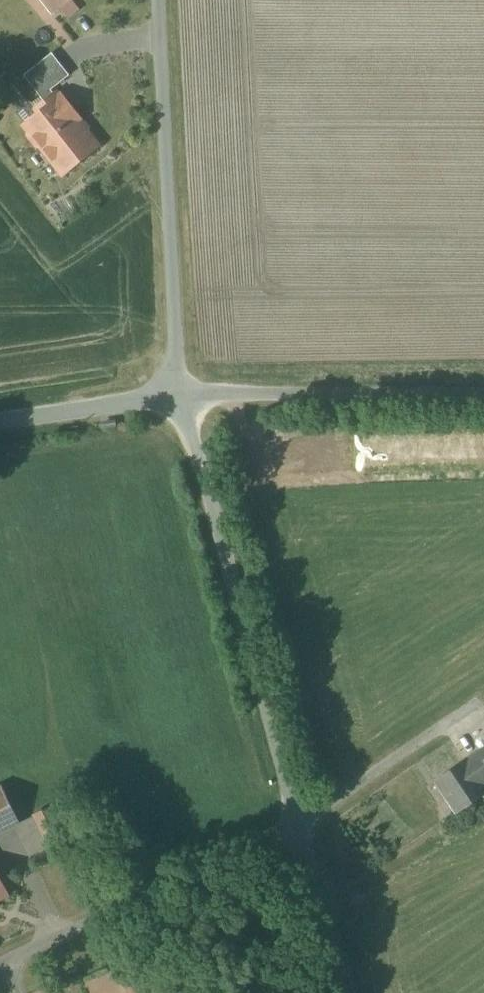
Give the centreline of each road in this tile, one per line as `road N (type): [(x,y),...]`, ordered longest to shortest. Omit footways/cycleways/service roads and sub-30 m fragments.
road 1 (unclassified): [(297,812),(182,396)]
road 2 (unclassified): [(182,396),(160,0)]
road 3 (unclassified): [(297,812),(0,956)]
road 4 (unclassified): [(483,396),(182,396)]
road 5 (unclassified): [(344,992),(297,812)]
road 6 (unclassified): [(182,396),(0,423)]

